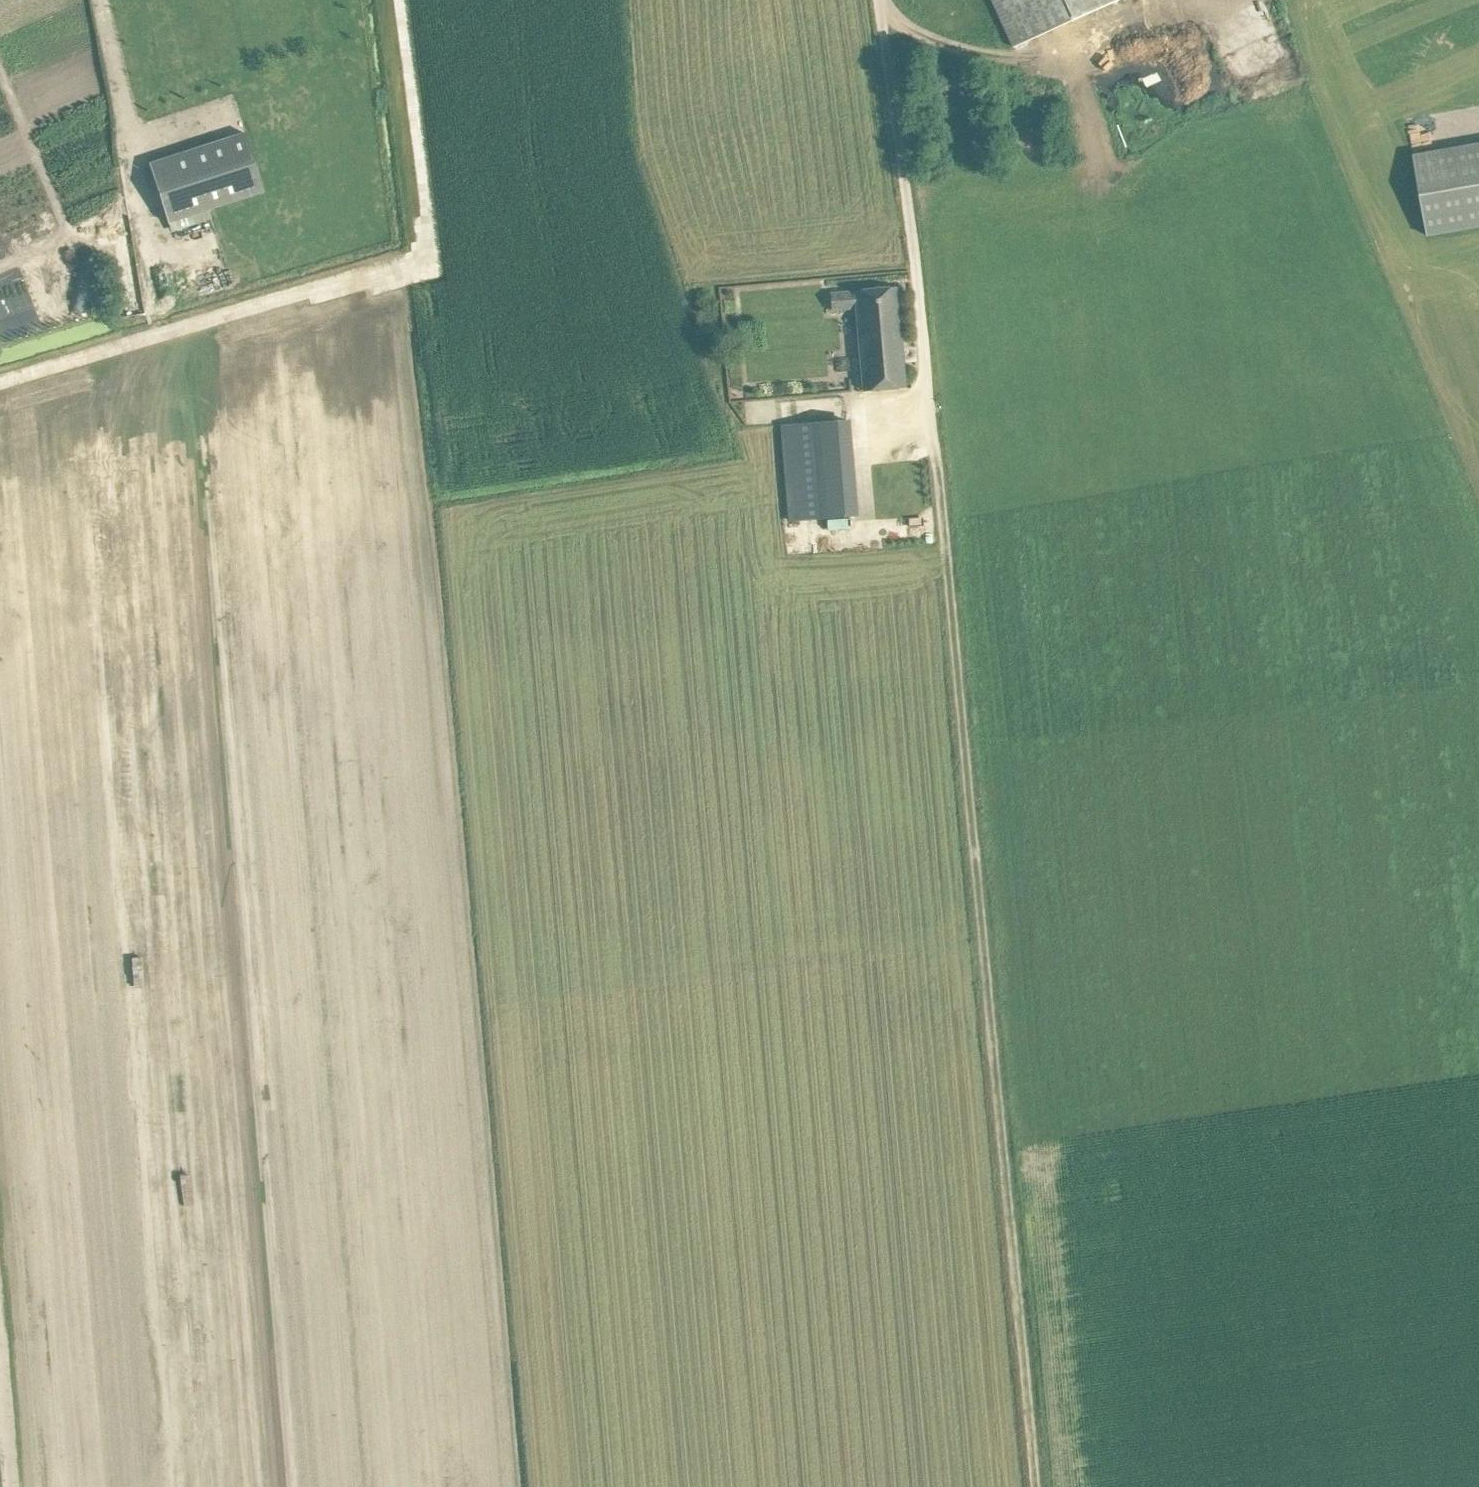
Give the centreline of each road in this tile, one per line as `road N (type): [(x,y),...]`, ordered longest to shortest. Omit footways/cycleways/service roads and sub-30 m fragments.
road 1 (track): [(877,0),(936,459),(1034,1486)]

